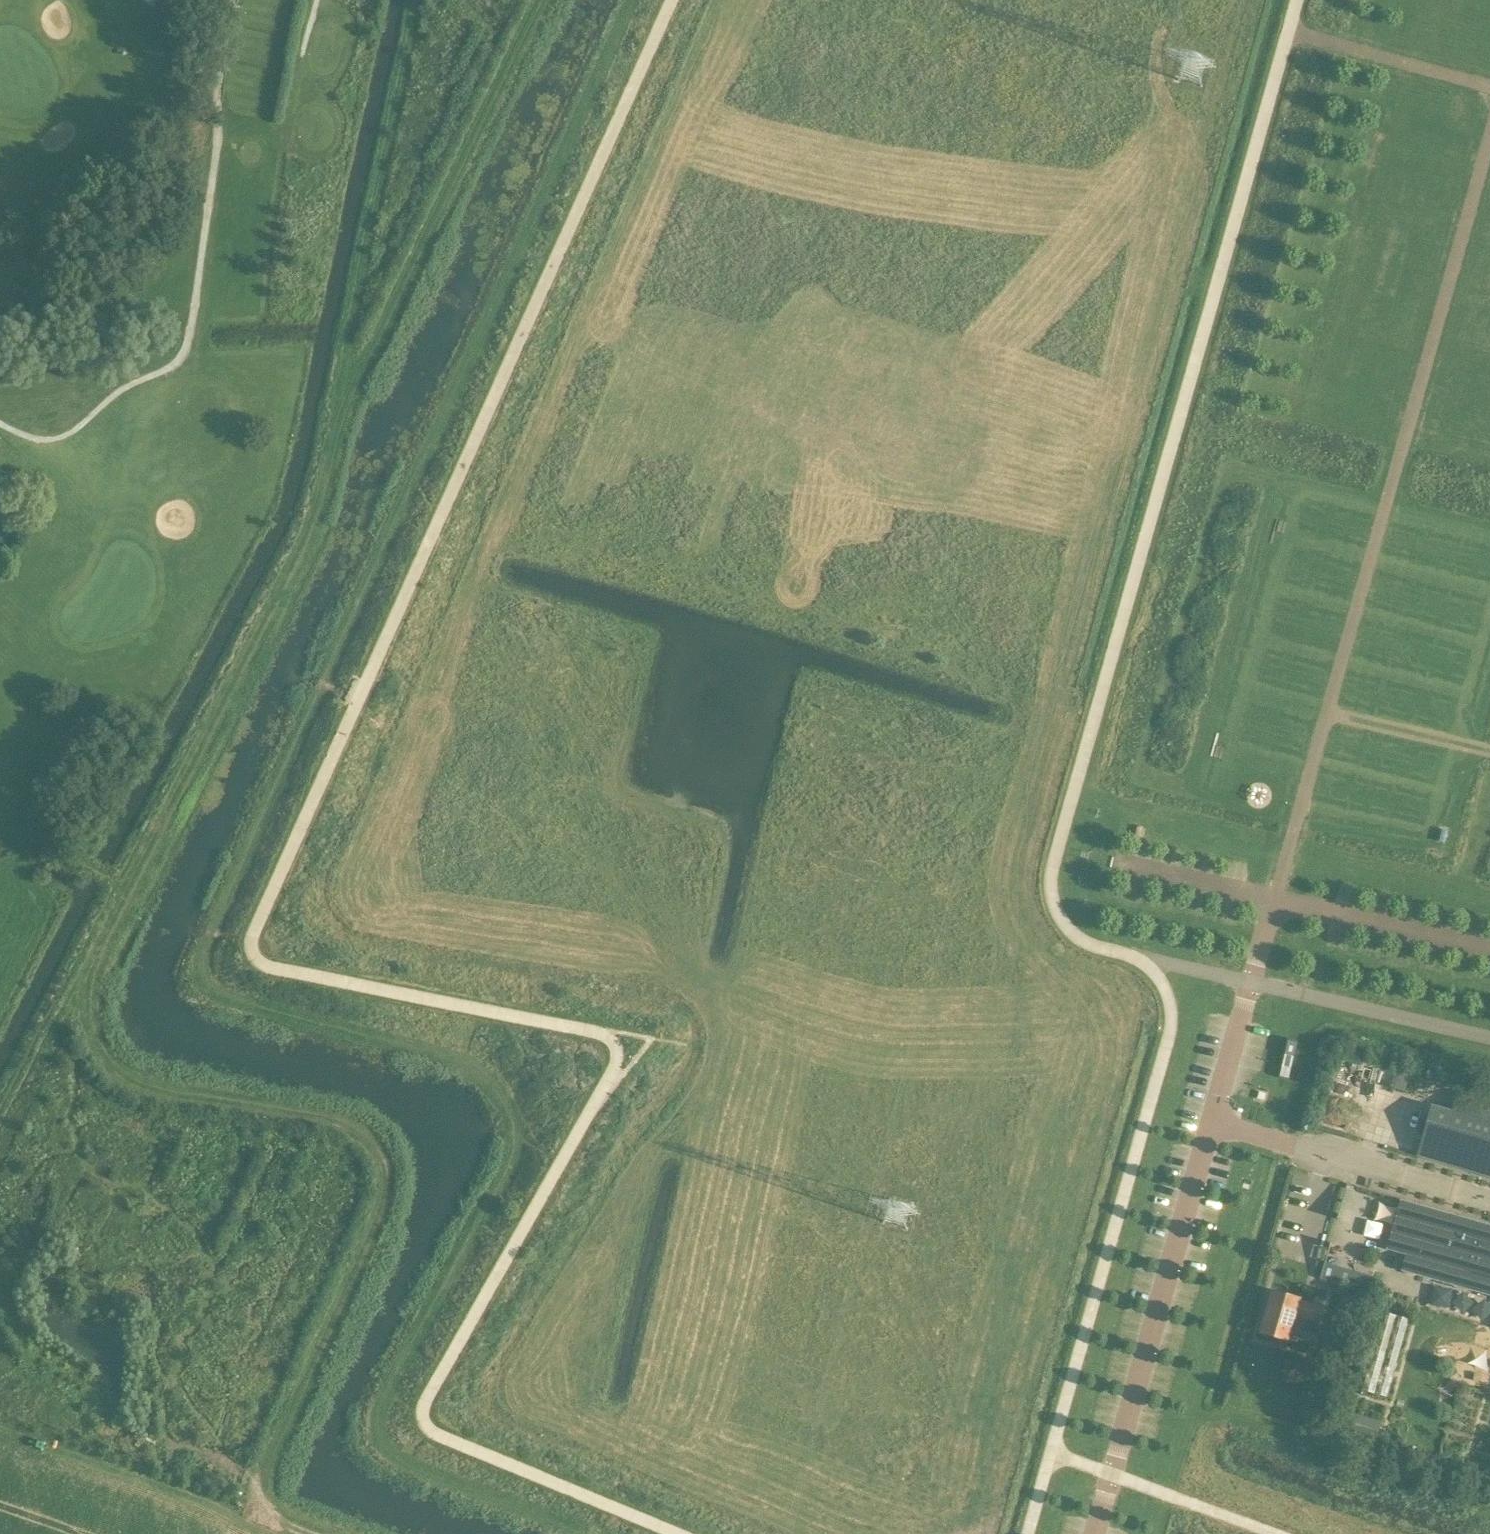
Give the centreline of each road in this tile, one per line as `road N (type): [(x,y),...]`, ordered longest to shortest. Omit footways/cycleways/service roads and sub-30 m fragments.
road 1 (unclassified): [(1094,1533),(1254,982)]
road 2 (track): [(310,1533),(280,1524),(243,1476),(216,1461)]

